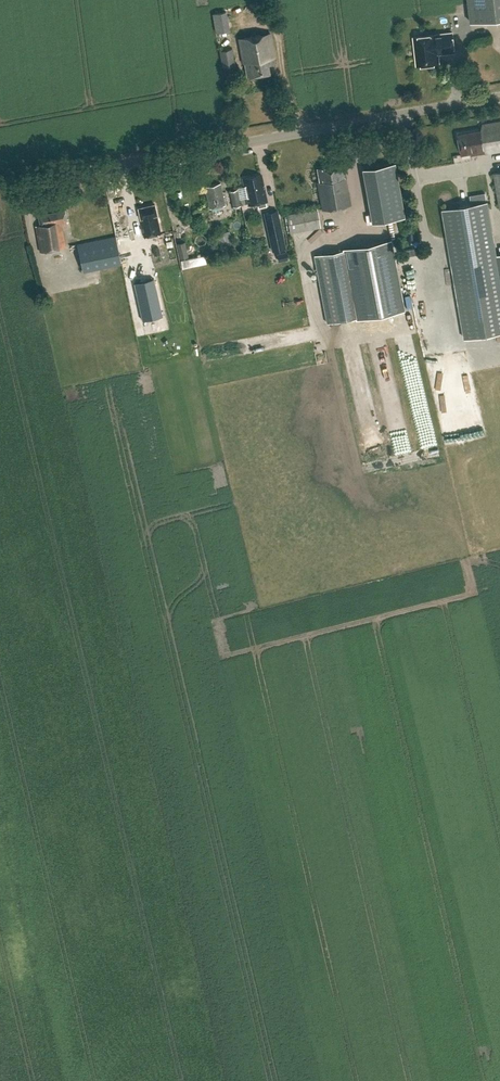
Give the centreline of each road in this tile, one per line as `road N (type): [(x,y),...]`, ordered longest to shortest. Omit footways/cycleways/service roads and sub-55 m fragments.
road 1 (unclassified): [(0,187),(499,98)]

